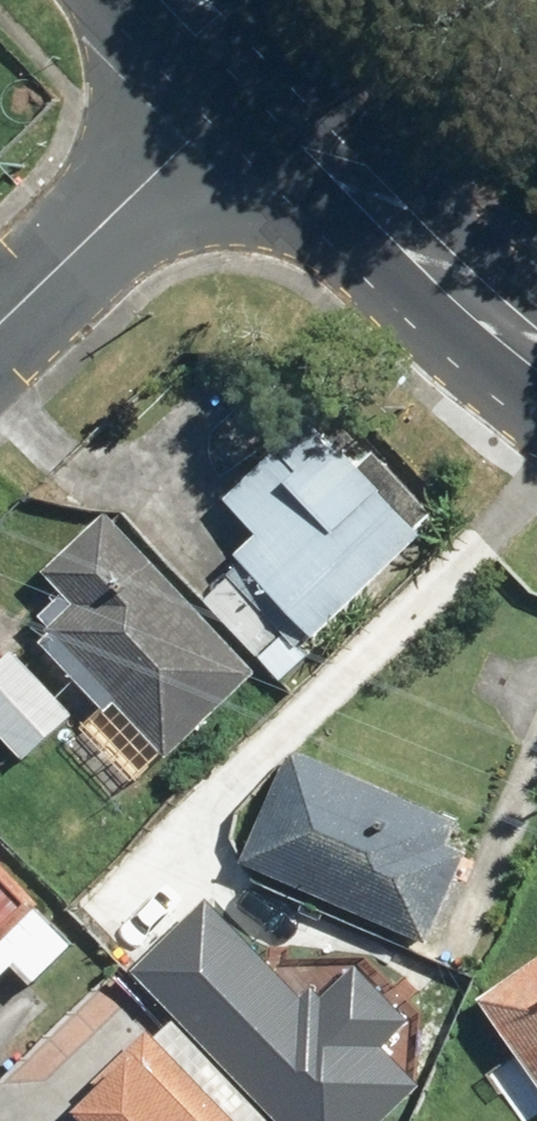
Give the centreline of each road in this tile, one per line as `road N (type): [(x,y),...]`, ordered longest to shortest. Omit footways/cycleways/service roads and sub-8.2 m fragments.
road 1 (secondary): [(257,79),(536,351)]
road 2 (residential): [(0,328),(257,79)]

